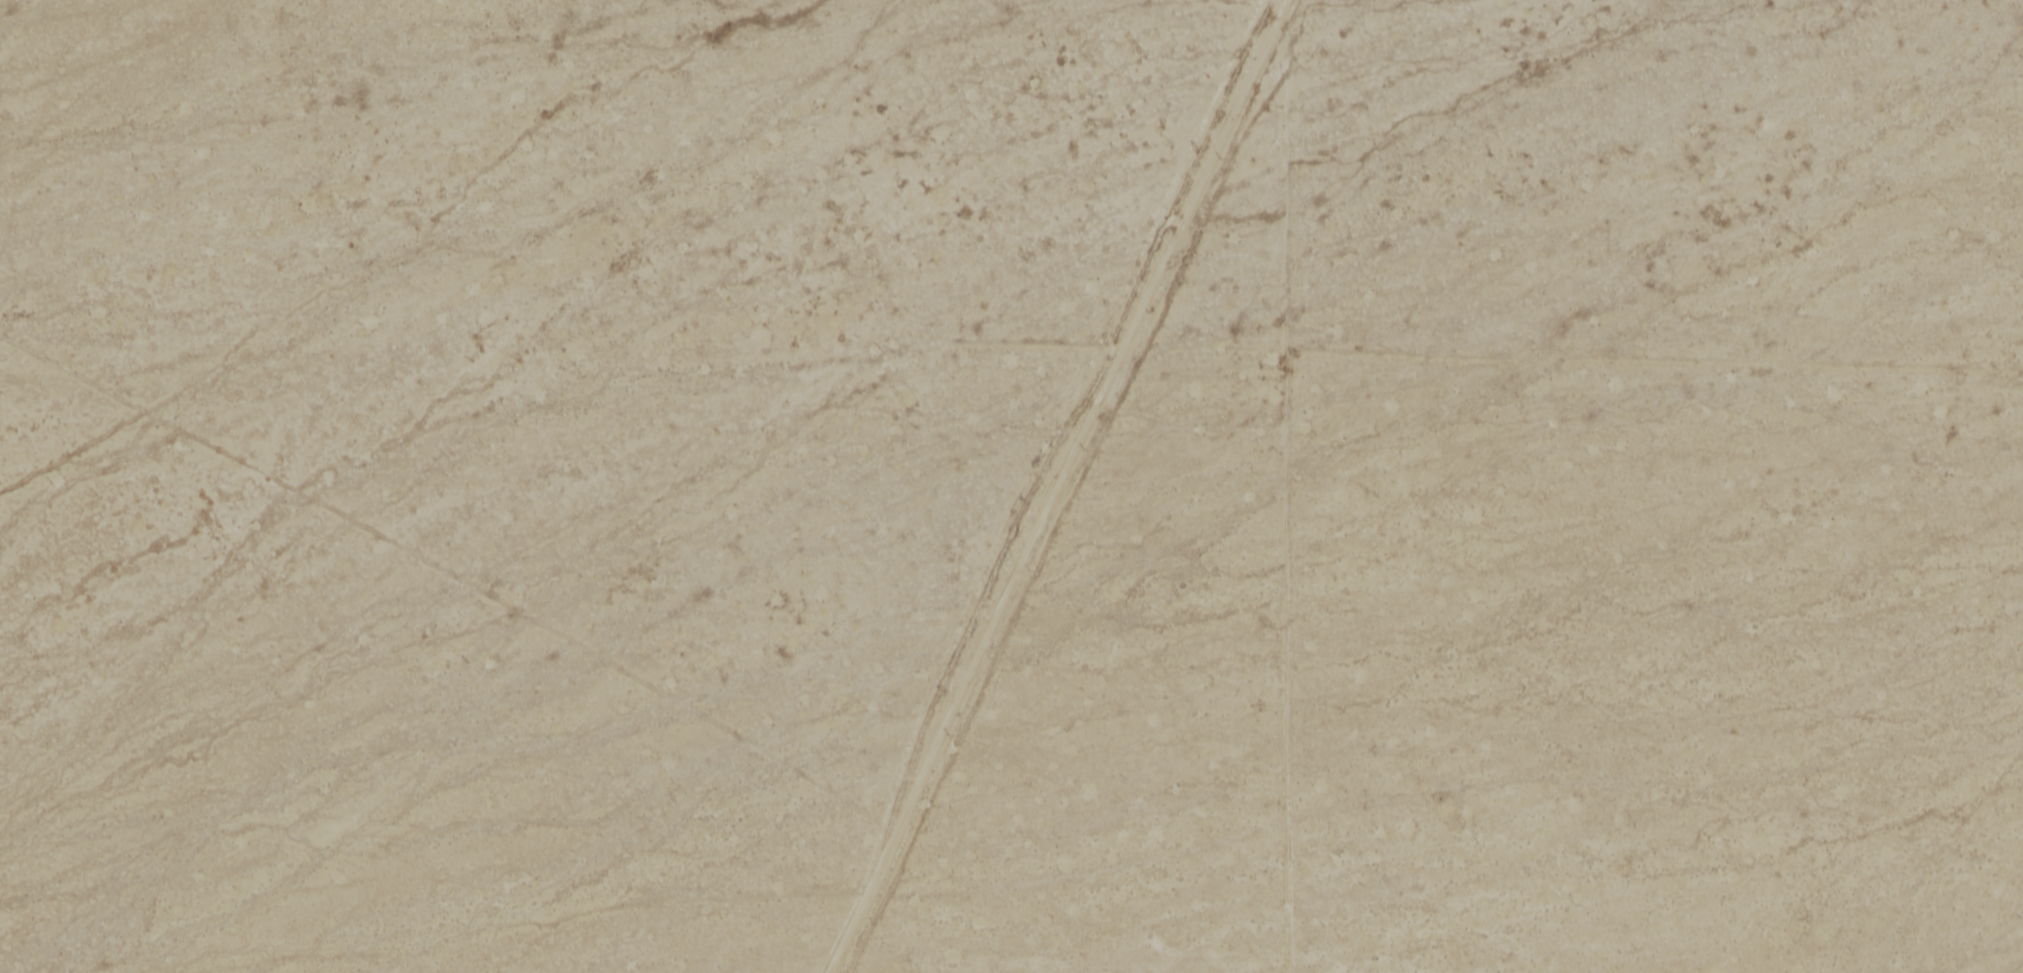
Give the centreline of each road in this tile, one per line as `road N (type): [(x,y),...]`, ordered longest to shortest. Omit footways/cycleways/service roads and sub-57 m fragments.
road 1 (track): [(835,972),(1121,354),(1268,0)]

